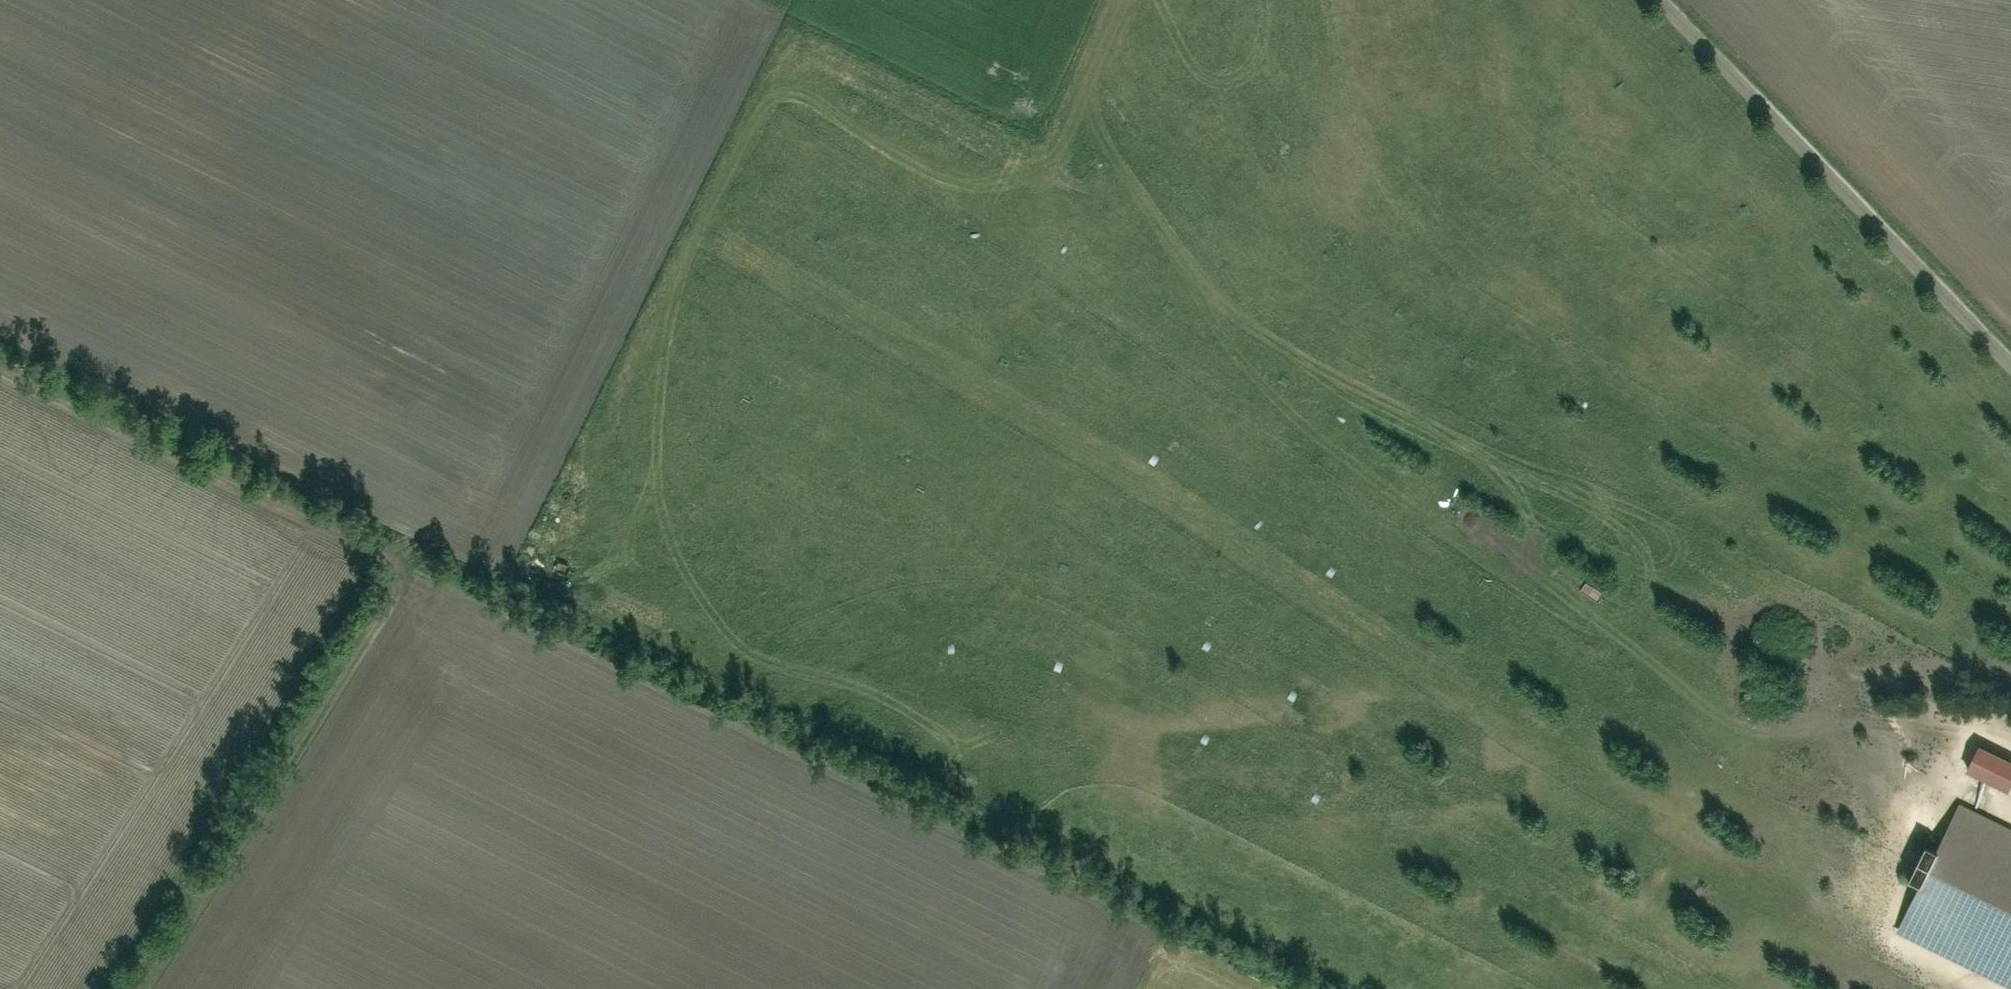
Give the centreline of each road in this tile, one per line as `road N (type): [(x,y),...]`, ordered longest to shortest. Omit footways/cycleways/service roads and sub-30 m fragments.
road 1 (track): [(137,988),(398,595),(402,576),(362,550)]
road 2 (residential): [(2010,360),(1663,0)]
road 3 (track): [(0,374),(362,550)]

